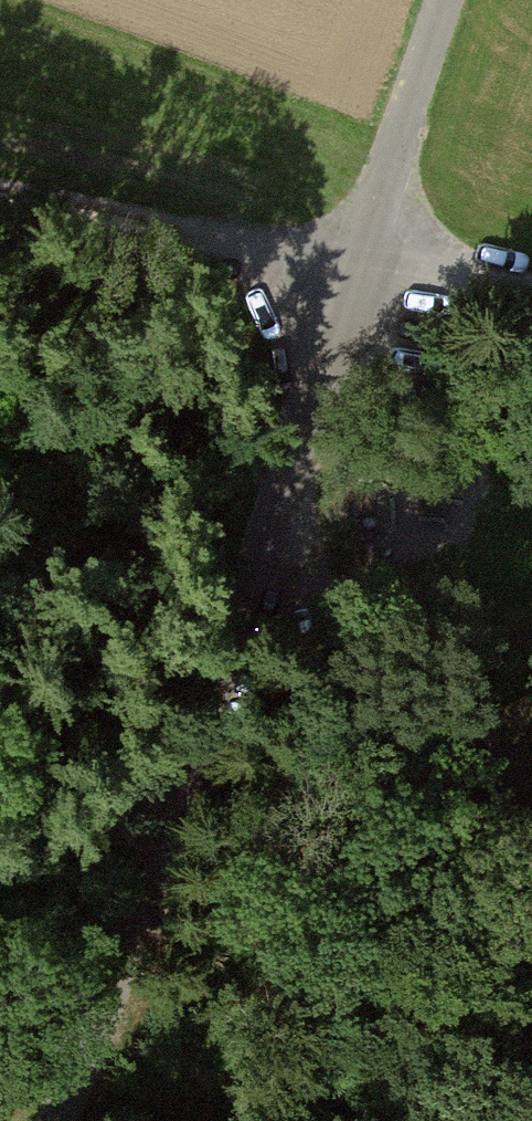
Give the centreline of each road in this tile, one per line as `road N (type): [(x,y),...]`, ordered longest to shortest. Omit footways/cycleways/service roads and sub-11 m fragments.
road 1 (unclassified): [(32,1120),(119,958),(378,257),(391,161),(444,0)]
road 2 (track): [(0,191),(531,288)]
road 3 (track): [(531,632),(459,482),(310,435)]

